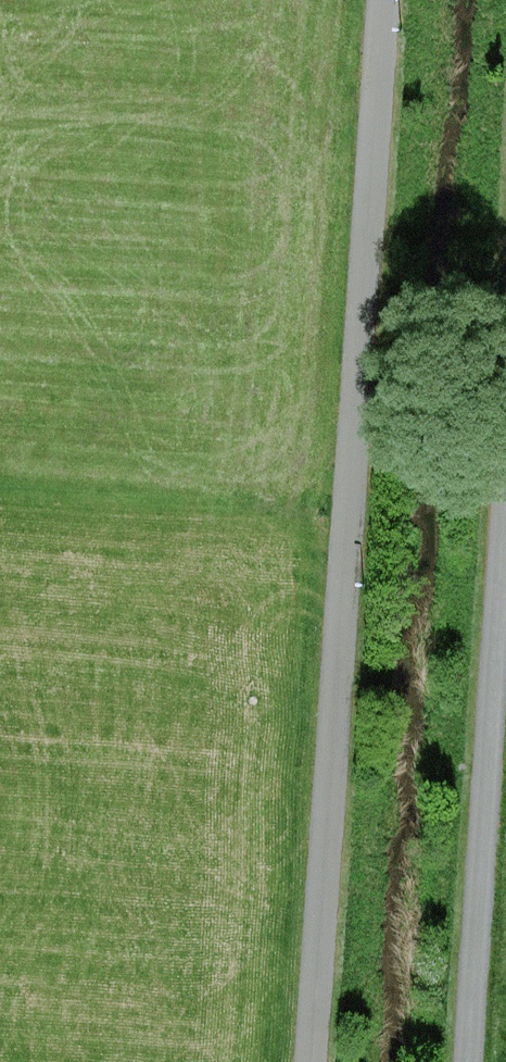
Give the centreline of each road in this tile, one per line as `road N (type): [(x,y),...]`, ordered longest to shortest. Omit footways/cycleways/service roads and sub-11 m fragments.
road 1 (unclassified): [(313,1061),(388,0)]
road 2 (unclassified): [(461,1061),(505,450)]

